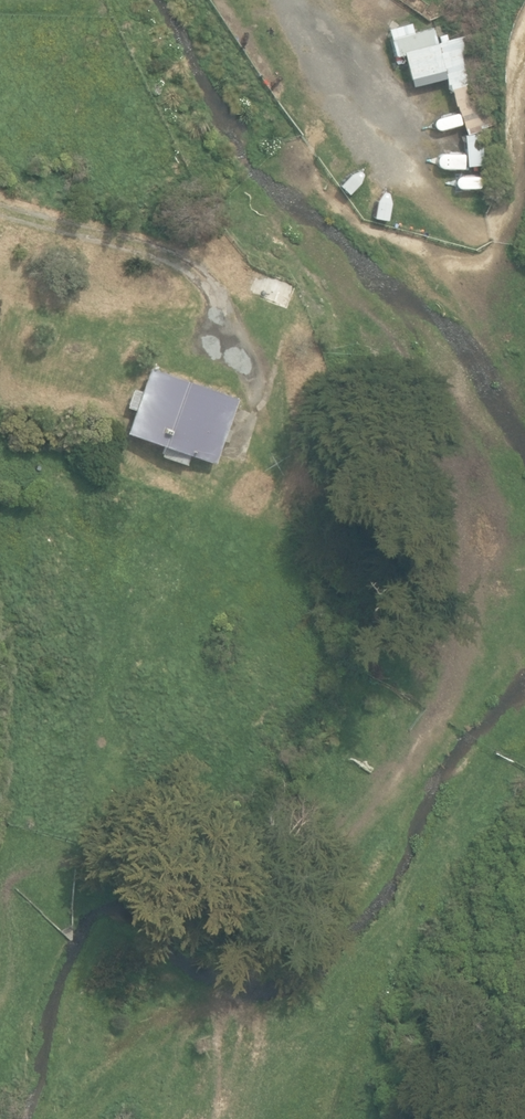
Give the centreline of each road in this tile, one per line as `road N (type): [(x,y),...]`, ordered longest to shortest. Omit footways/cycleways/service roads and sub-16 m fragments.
road 1 (track): [(340,111),(305,154),(304,200),(321,257),(437,467),(460,560),(459,631),(437,708),(401,774),(288,890),(202,916),(104,929),(28,969)]
road 2 (track): [(279,0),(349,128),(422,213),(480,232),(505,222),(523,183),(524,38)]
road 3 (track): [(288,890),(263,931),(255,1053),(231,1118)]

